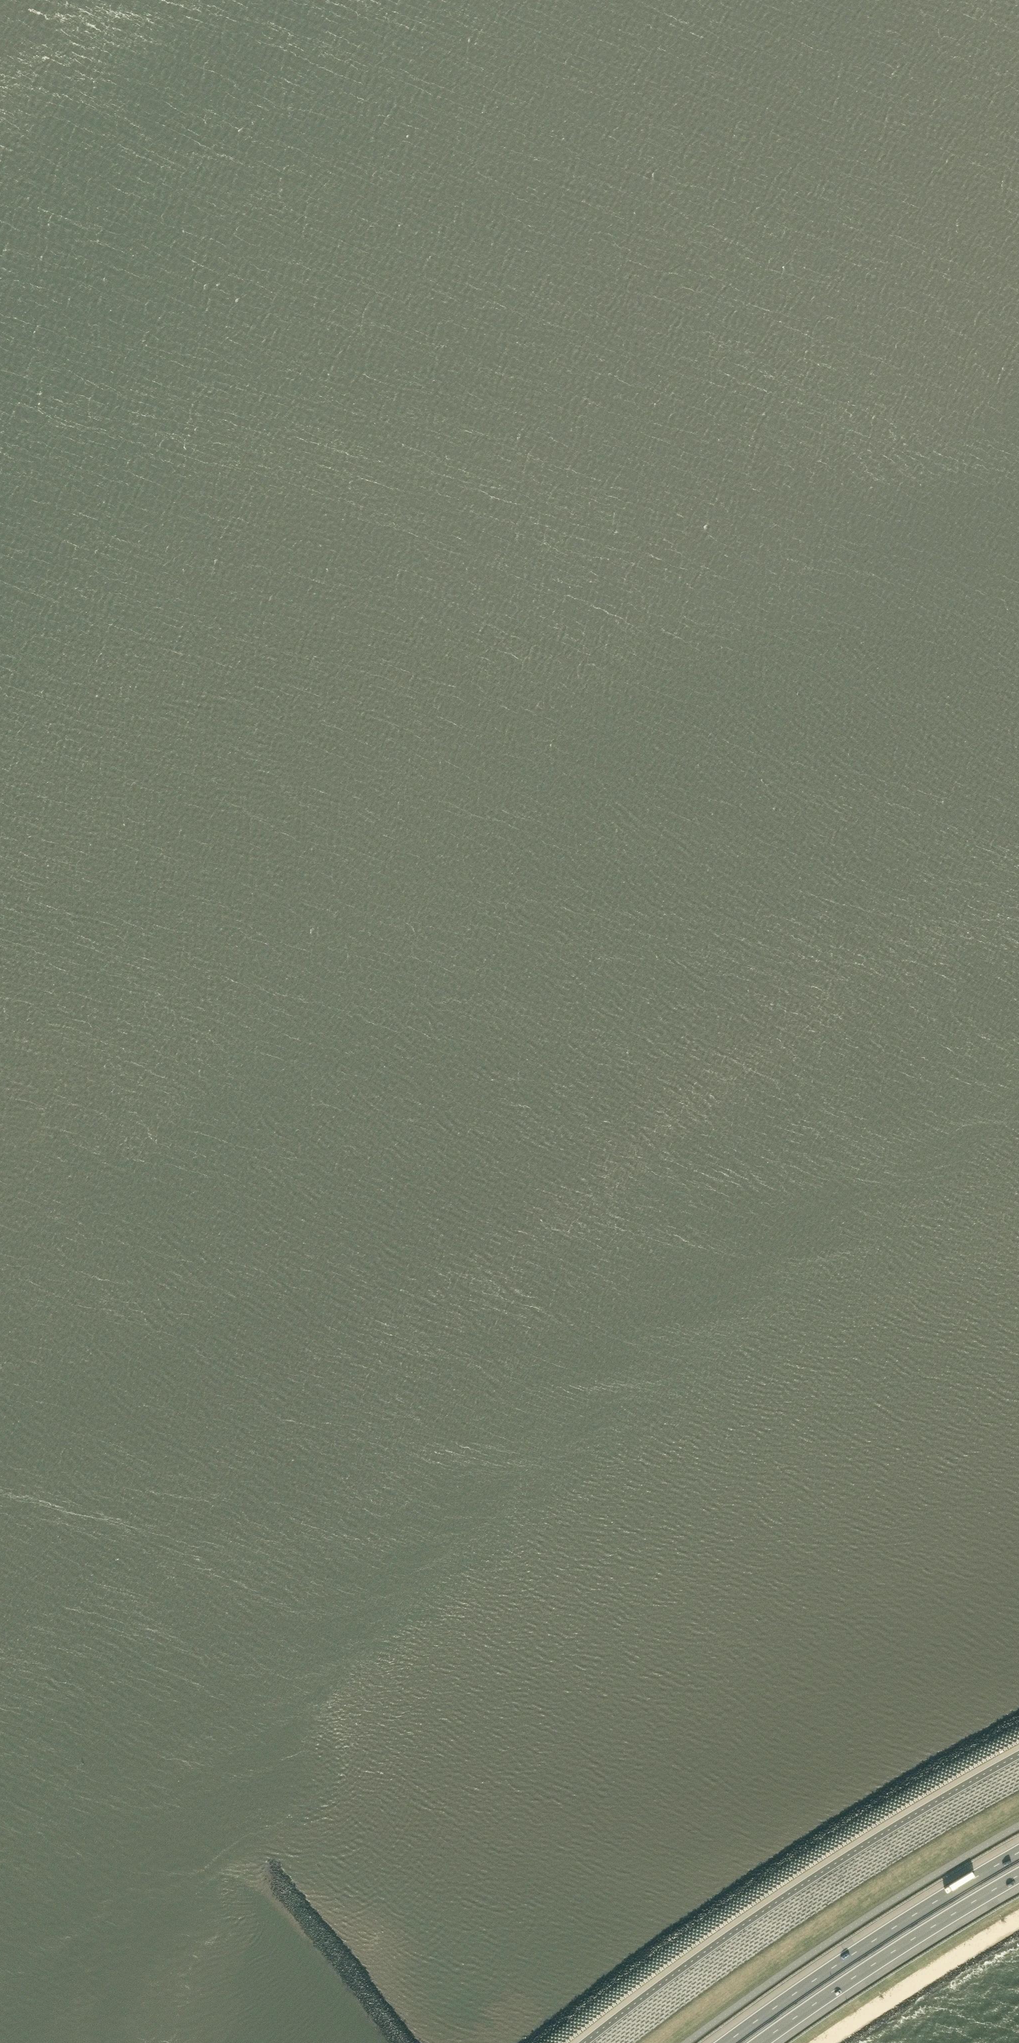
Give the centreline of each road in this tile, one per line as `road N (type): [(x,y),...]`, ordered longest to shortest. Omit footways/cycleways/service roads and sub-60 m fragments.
road 1 (motorway): [(1018,1851),(724,2042)]
road 2 (motorway): [(758,2042),(1018,1874)]

